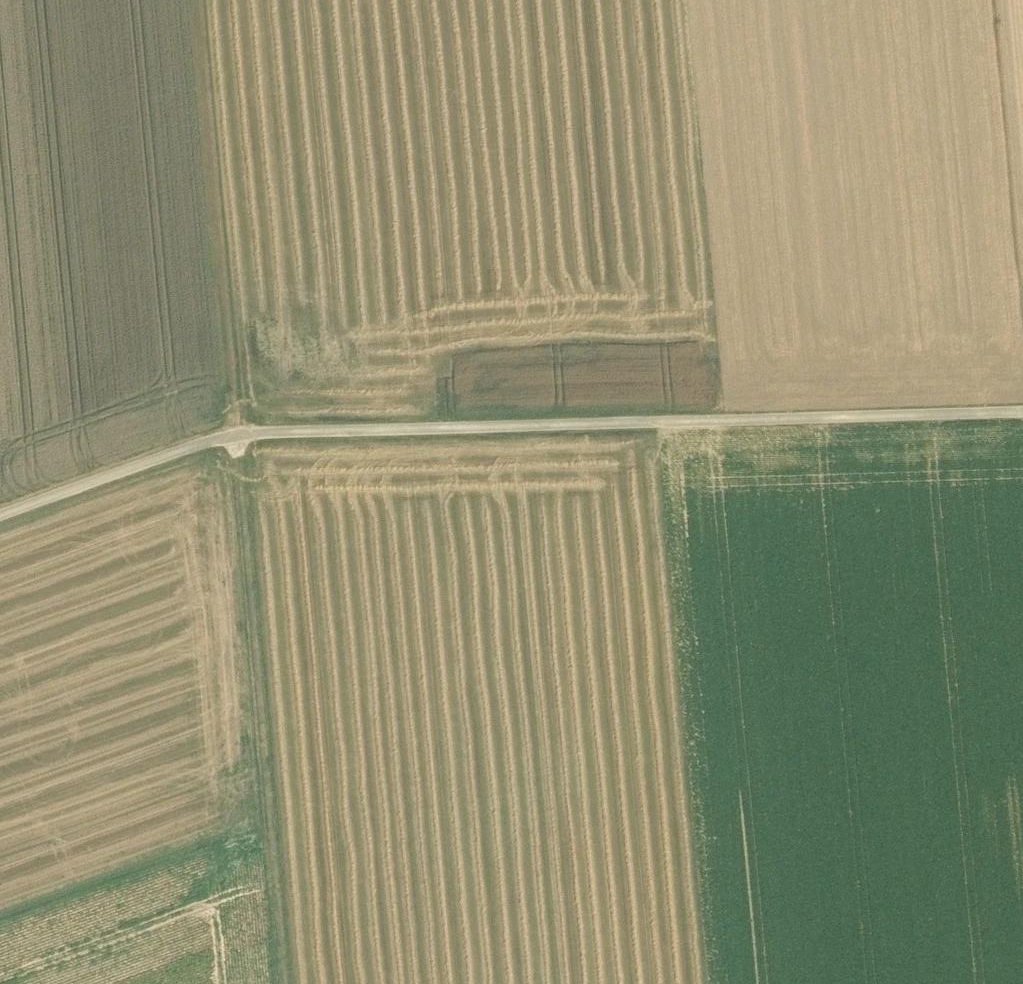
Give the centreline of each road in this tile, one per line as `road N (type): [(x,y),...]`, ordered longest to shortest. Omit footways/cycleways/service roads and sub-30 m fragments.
road 1 (track): [(1022,423),(303,441),(234,433),(0,516)]
road 2 (track): [(209,0),(230,227),(234,433),(287,983)]

